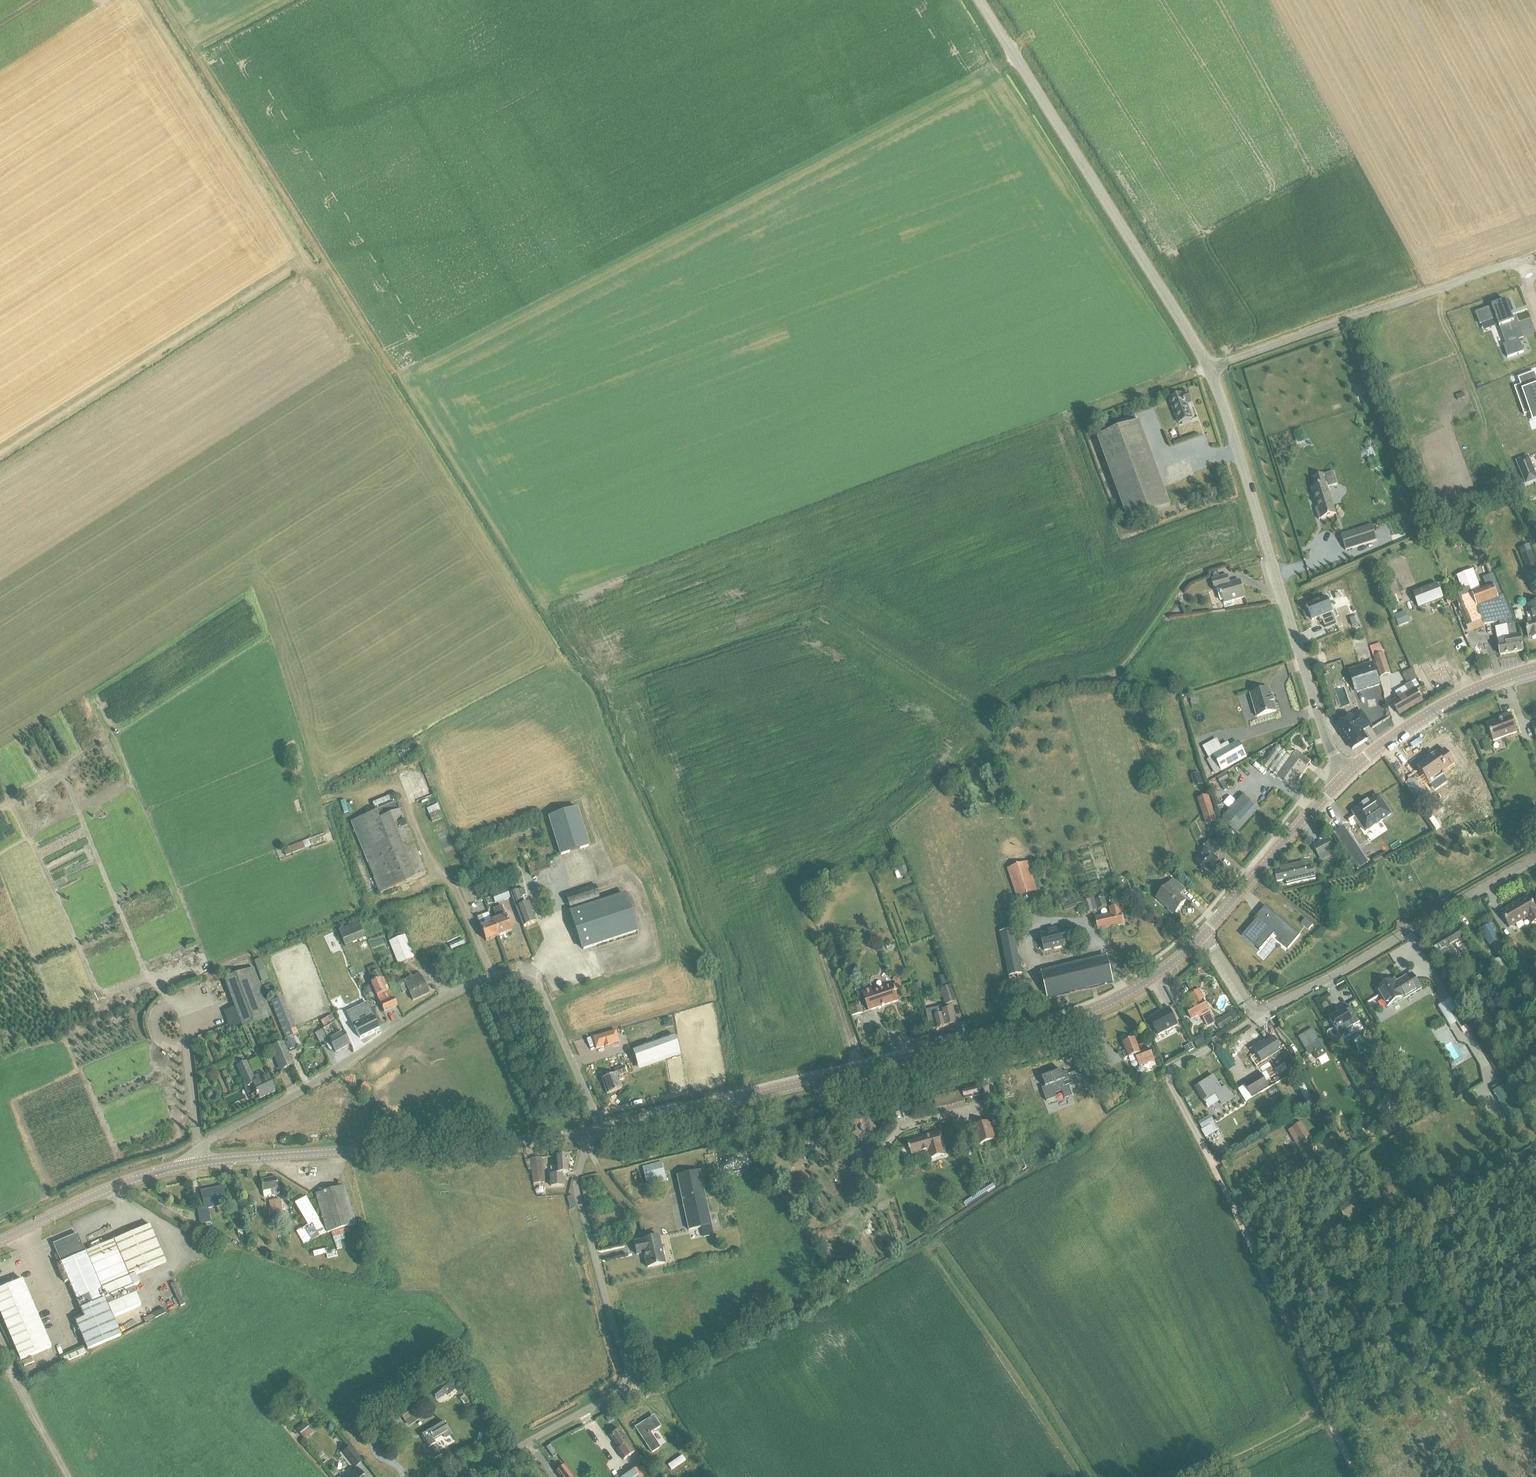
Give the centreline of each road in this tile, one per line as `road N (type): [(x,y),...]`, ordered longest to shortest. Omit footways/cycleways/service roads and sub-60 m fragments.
road 1 (tertiary): [(594,1134),(1093,1012),(1142,987),(1203,935)]
road 2 (residential): [(190,1165),(199,1147),(422,1011),(505,974),(539,986),(597,1116),(594,1134)]
road 3 (track): [(1361,1476),(1170,1083),(1176,1066),(1256,1012)]
road 4 (unclassified): [(460,1476),(618,1395),(629,1368),(581,1212),(579,1168),(594,1134)]
road 5 (residential): [(1210,367),(979,0)]
road 6 (residential): [(1349,773),(1333,752),(1210,367)]
road 7 (unclassified): [(1203,935),(1256,1012),(1535,857)]
road 8 (tertiary): [(190,1165),(594,1134)]
road 9 (residential): [(1210,367),(1515,261),(1525,273)]
road 10 (tertiary): [(1203,935),(1349,773)]
road 11 (tertiary): [(1349,773),(1434,710),(1535,669)]
road 12 (tertiary): [(0,1240),(105,1189),(190,1165)]
road 13 (unclassified): [(69,1476),(0,1342)]

